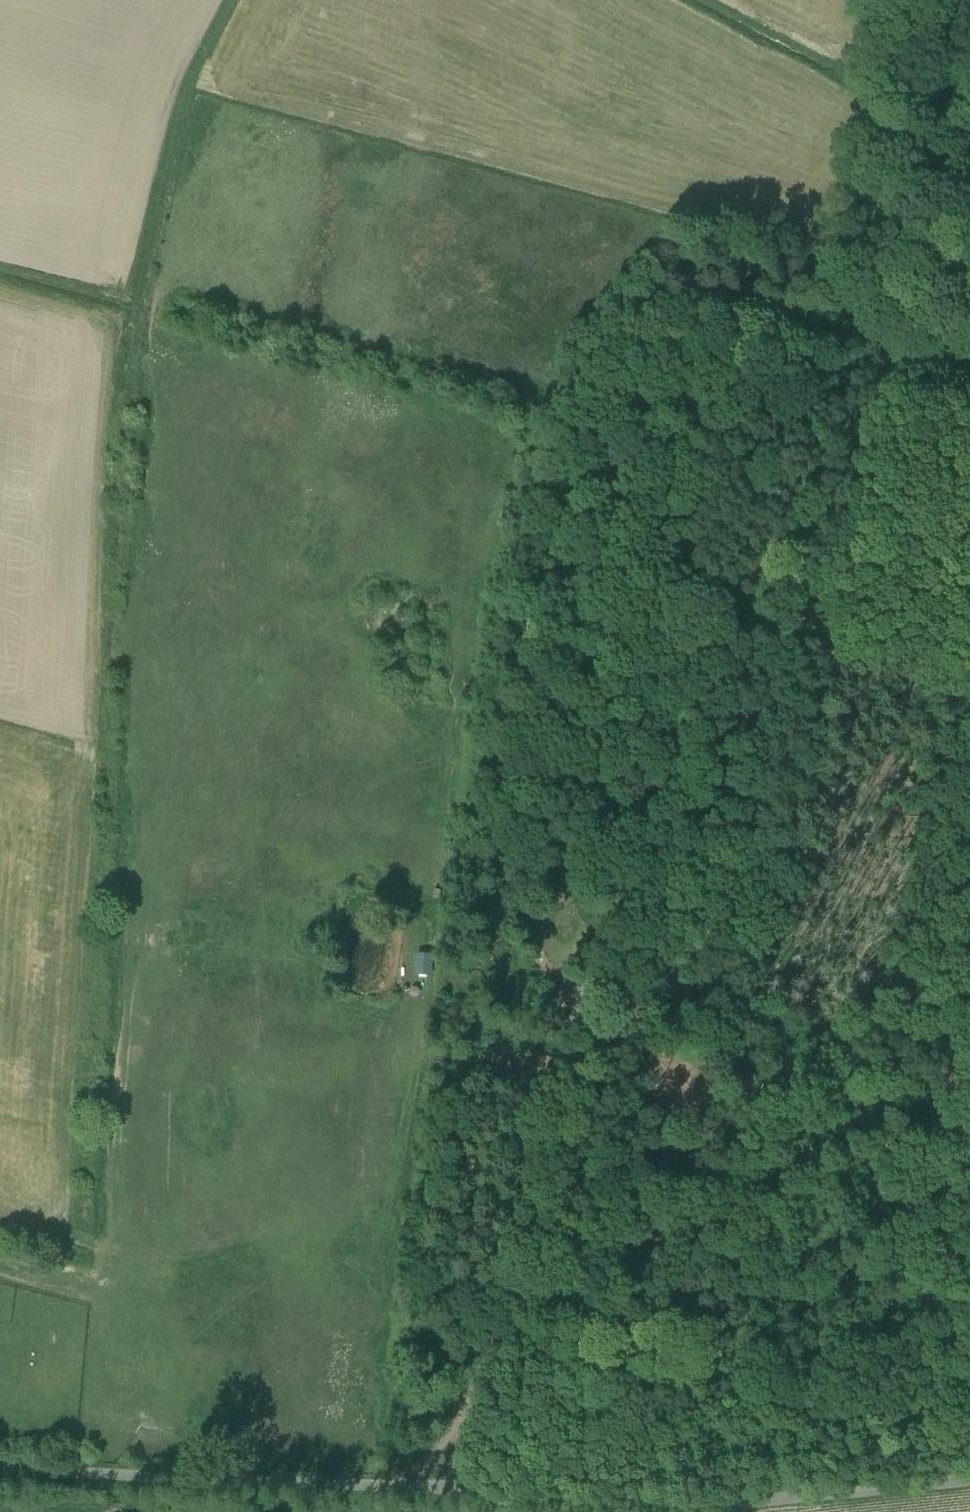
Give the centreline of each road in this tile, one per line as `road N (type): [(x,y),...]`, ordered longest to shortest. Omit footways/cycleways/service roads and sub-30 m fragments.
road 1 (unclassified): [(969,1479),(741,1503),(0,1467)]

